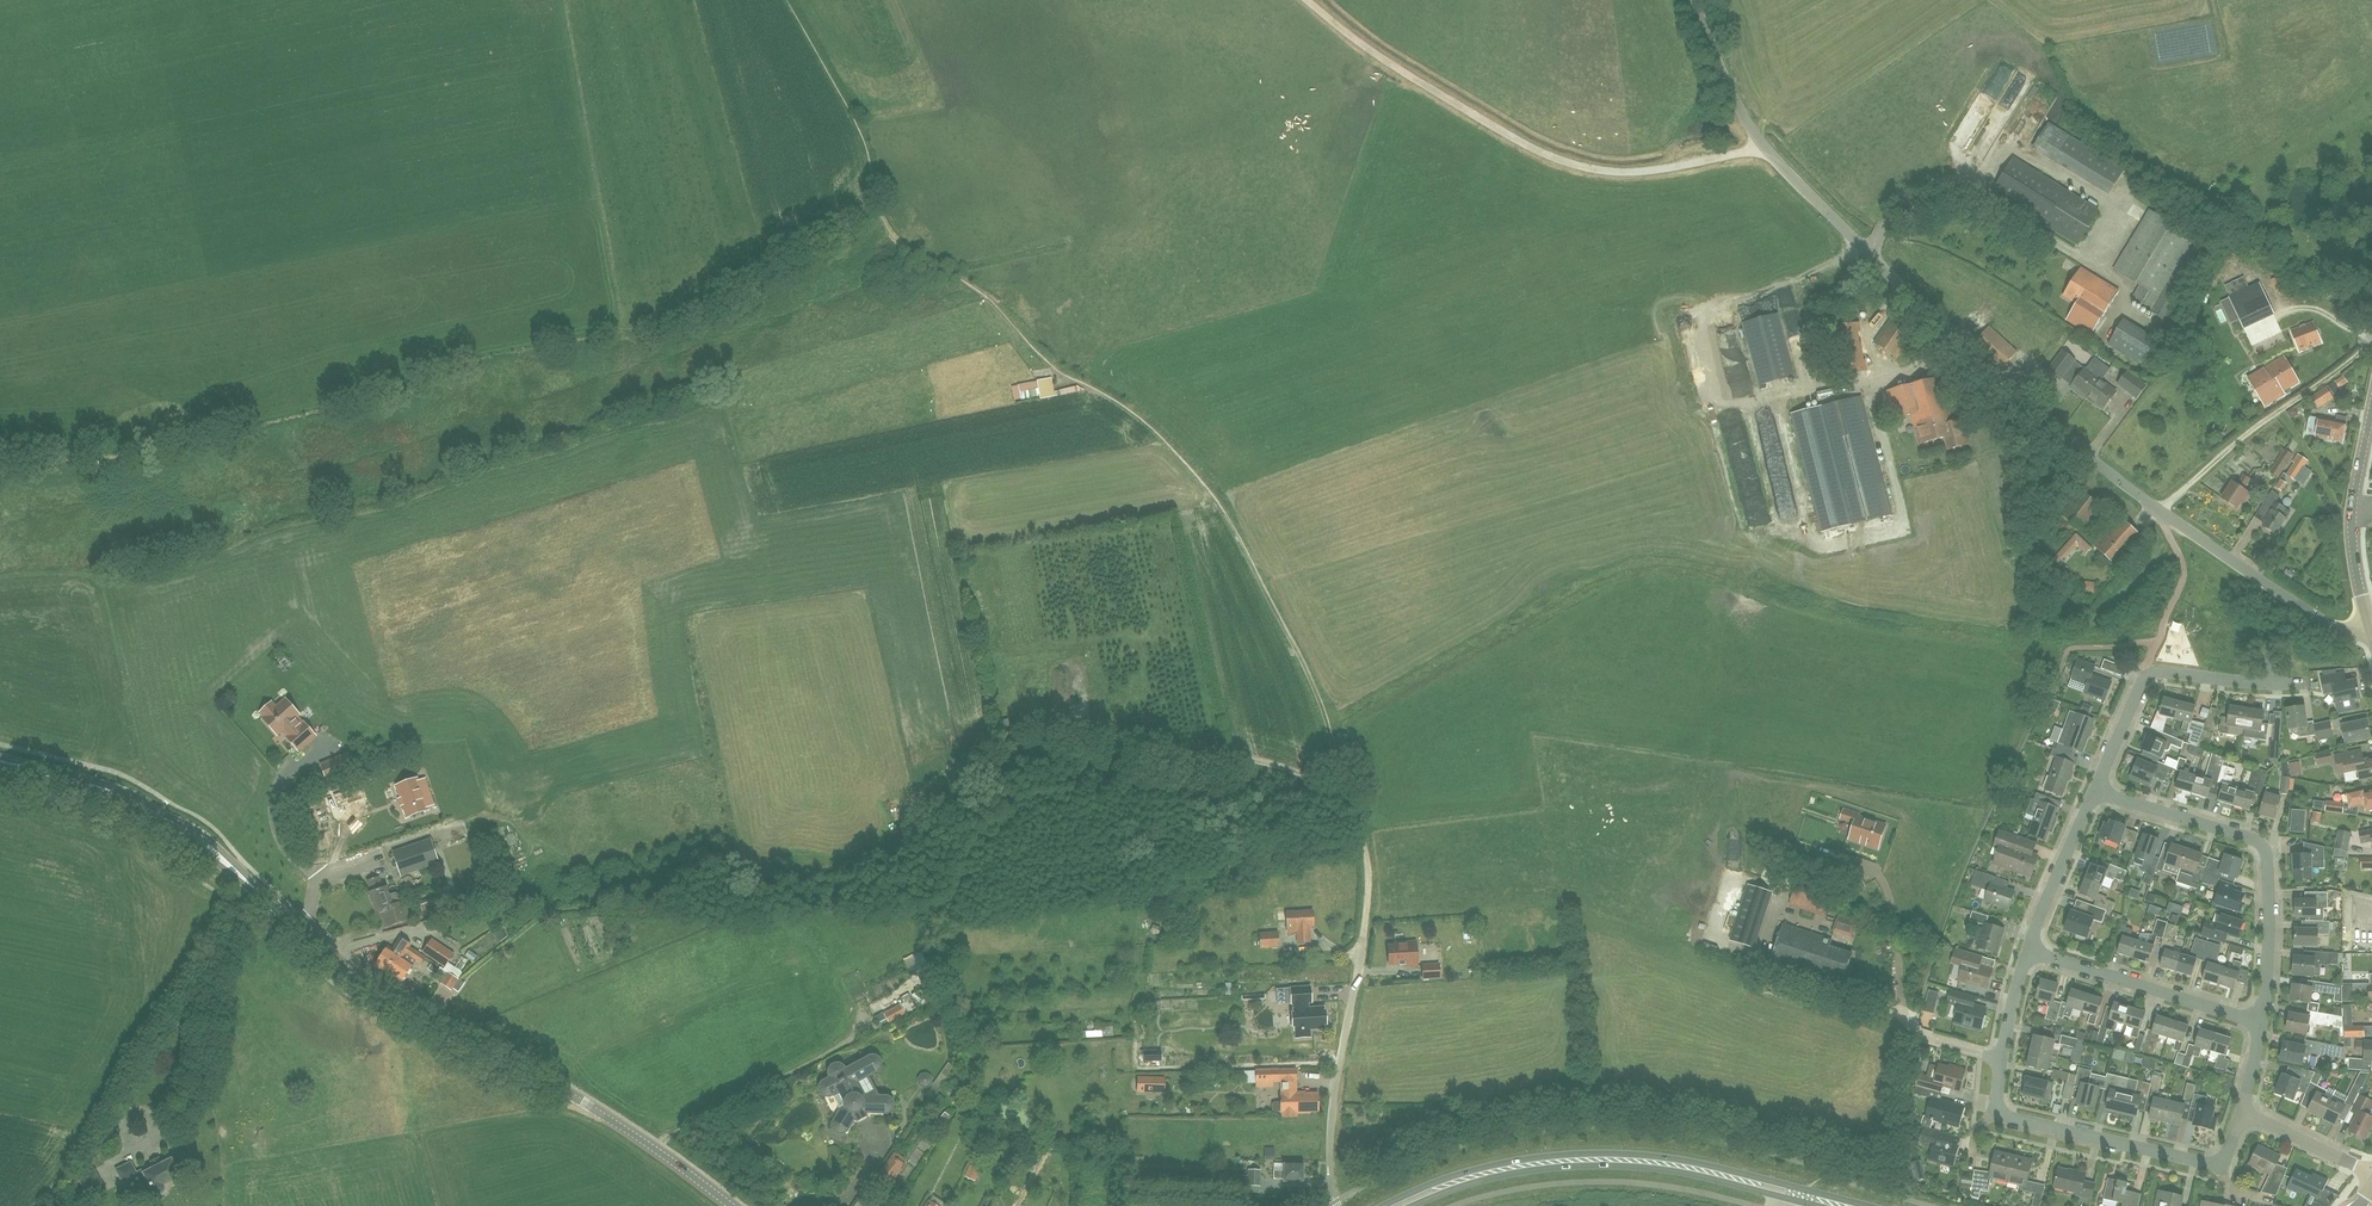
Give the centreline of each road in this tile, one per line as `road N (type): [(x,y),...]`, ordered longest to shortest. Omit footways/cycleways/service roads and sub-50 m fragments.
road 1 (unclassified): [(2369,626),(2349,630),(2315,616),(2161,511),(1993,378),(1761,145),(1729,94),(1691,0)]
road 2 (secondary): [(731,1205),(596,1111),(369,987),(260,895)]
road 3 (primary): [(1786,1186),(1647,1157),(1564,1155),(1489,1167),(1386,1205)]
road 4 (primary): [(1411,1205),(1492,1178),(1566,1168),(1645,1170),(1779,1198)]
road 5 (residential): [(2261,1022),(2269,948),(2263,846),(2095,792)]
road 6 (unclassified): [(1337,1205),(1333,1088),(1370,876)]
road 7 (secondary): [(260,895),(204,846),(130,801),(0,761)]
road 8 (track): [(2371,345),(2229,447),(2161,511)]
road 9 (unclassified): [(260,895),(221,963),(192,1100),(161,1133)]
road 10 (residential): [(2095,792),(2149,674),(2268,684)]
road 11 (residential): [(2261,1022),(2028,951)]
road 12 (residential): [(2223,1167),(2000,1111)]
road 13 (tertiary): [(2369,626),(2352,508),(2371,402)]
road 14 (residential): [(2028,951),(2095,792)]
road 15 (residential): [(2371,1173),(2241,1112)]

